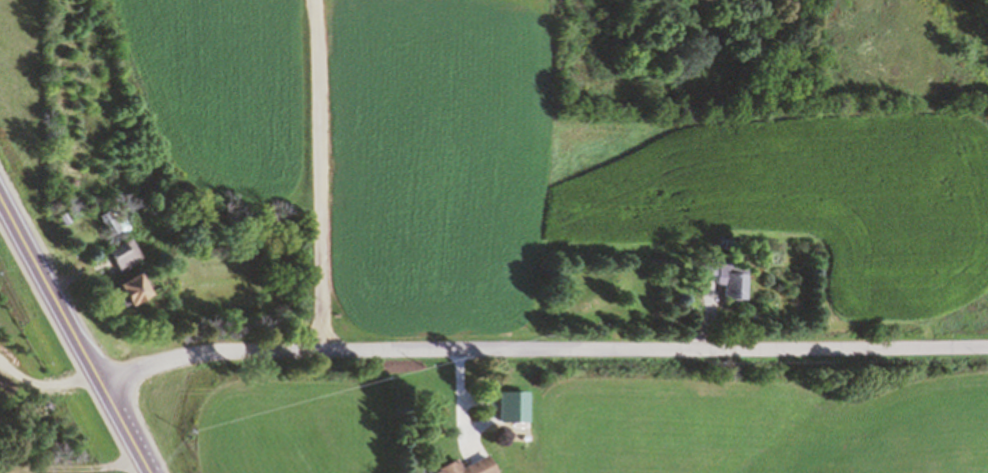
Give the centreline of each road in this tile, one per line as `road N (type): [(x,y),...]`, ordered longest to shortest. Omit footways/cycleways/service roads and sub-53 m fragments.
road 1 (residential): [(987,346),(229,348),(167,358),(102,382)]
road 2 (primary): [(153,472),(0,199)]

